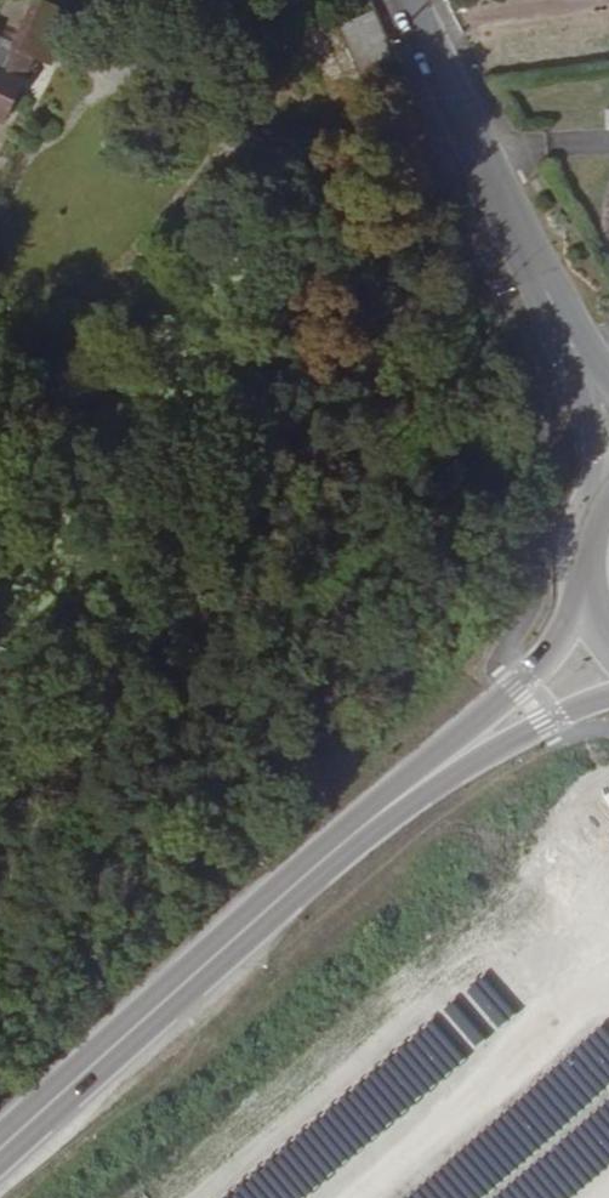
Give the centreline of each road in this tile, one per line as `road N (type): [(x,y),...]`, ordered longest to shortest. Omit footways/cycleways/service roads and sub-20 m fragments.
road 1 (secondary): [(586,577),(542,671),(318,856),(189,985)]
road 2 (secondary): [(189,985),(446,788),(548,723),(608,706)]
road 3 (tertiary): [(608,386),(582,351),(412,0)]
road 4 (secondary): [(0,1150),(189,985)]

